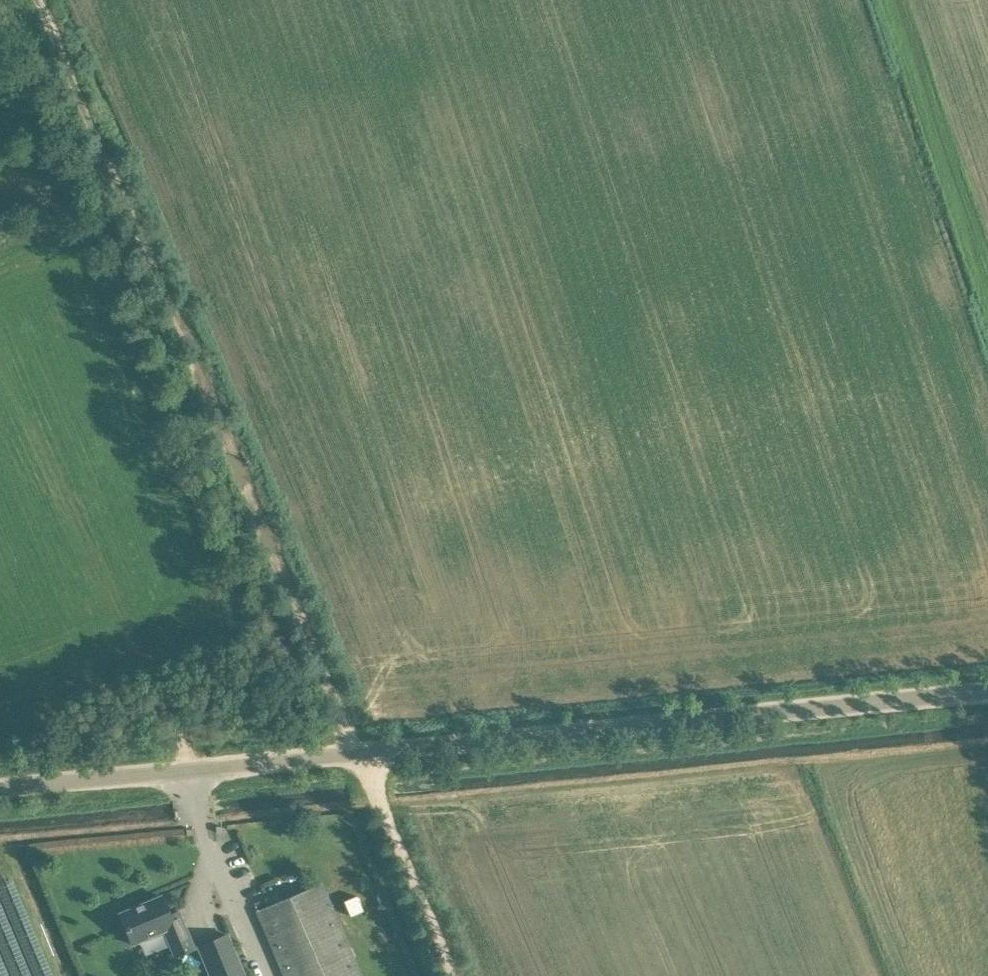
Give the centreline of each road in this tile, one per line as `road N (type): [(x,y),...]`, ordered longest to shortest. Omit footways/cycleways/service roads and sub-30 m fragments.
road 1 (track): [(451,975),(36,0)]
road 2 (unclassified): [(0,792),(987,693)]

